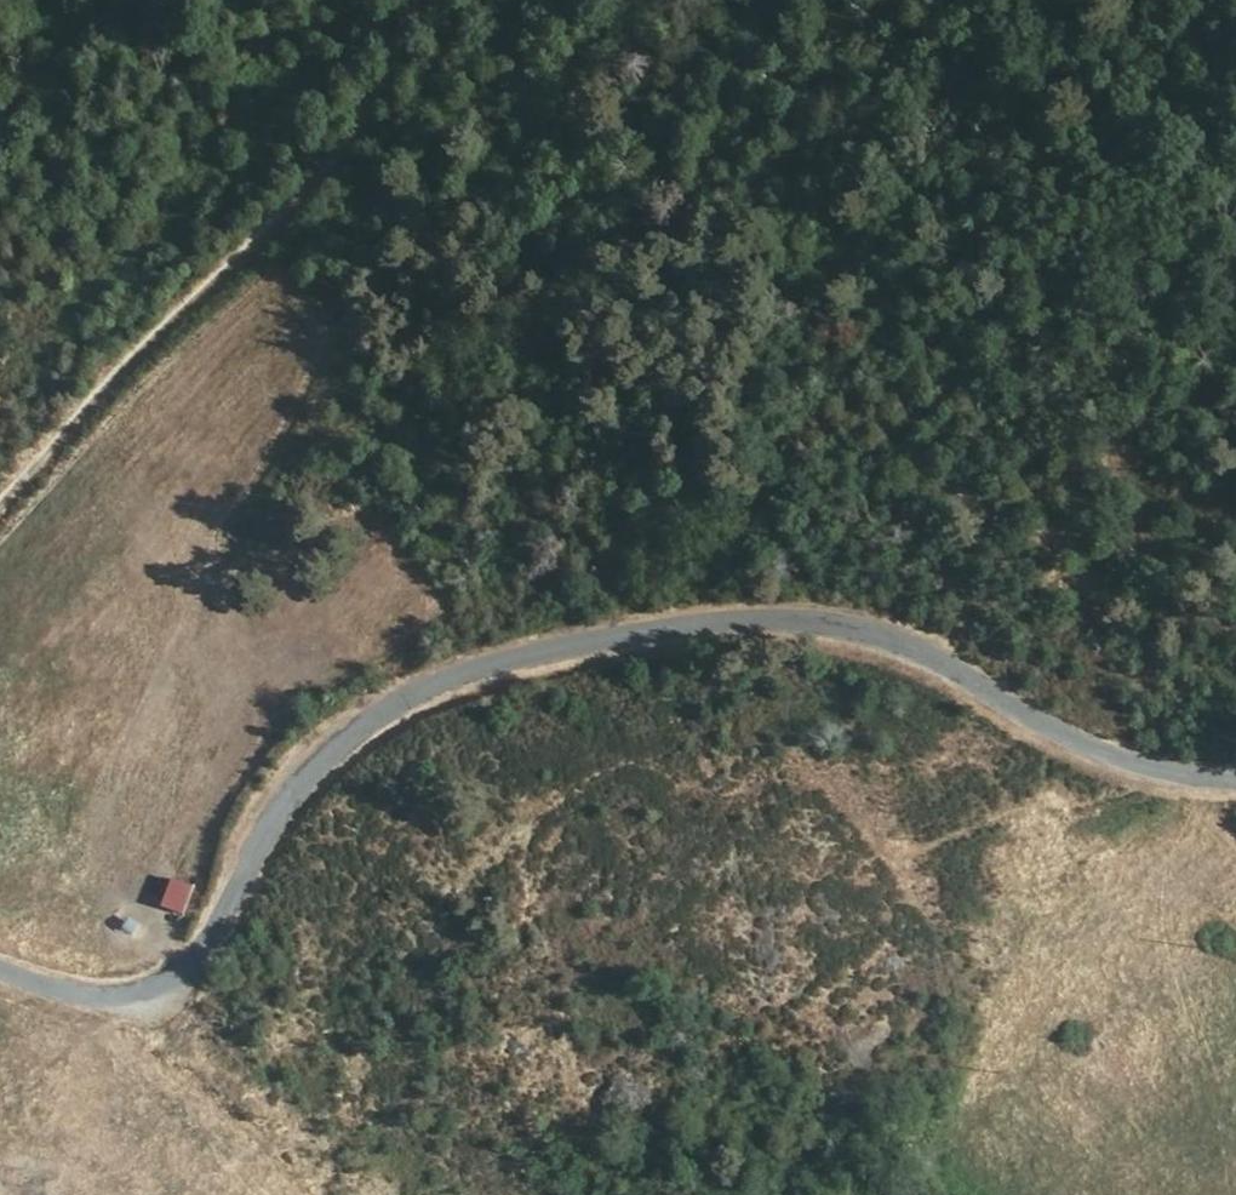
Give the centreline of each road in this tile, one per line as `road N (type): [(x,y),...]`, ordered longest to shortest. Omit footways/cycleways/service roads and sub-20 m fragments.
road 1 (residential): [(1235,781),(1146,763),(1076,734),(901,634),(805,620),(659,633),(469,674),(385,723),(326,773),(269,853),(204,974),(183,987),(106,995),(0,966)]
road 2 (track): [(0,495),(380,84),(413,0)]

